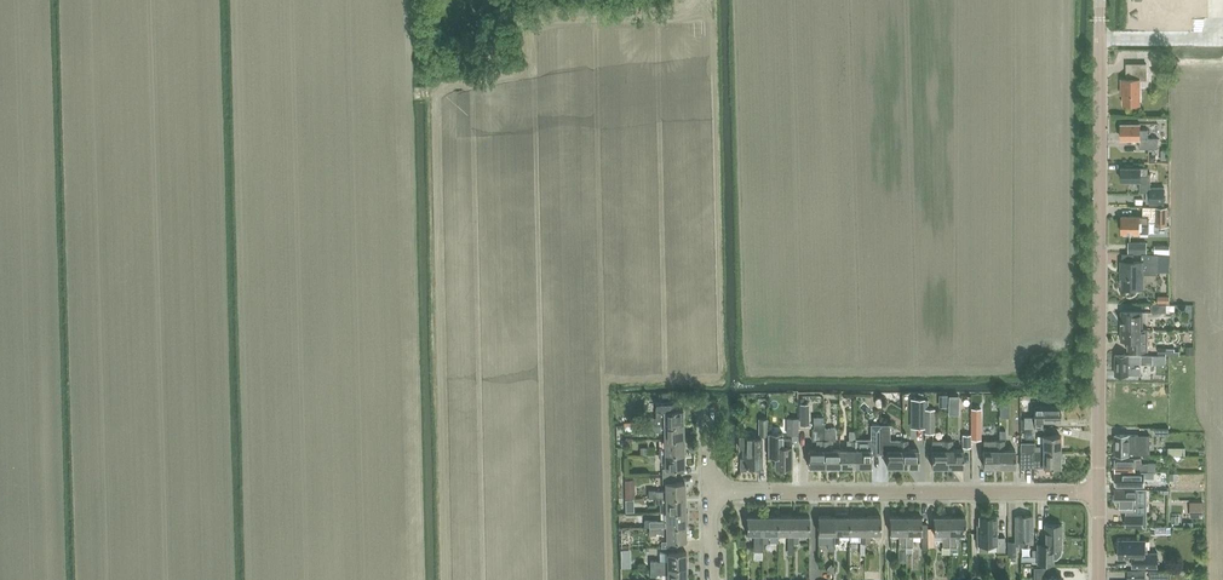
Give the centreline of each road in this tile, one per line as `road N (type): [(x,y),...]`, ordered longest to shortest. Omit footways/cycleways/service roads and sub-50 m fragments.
road 1 (residential): [(1099,494),(1100,19)]
road 2 (residential): [(709,491),(1099,494)]

